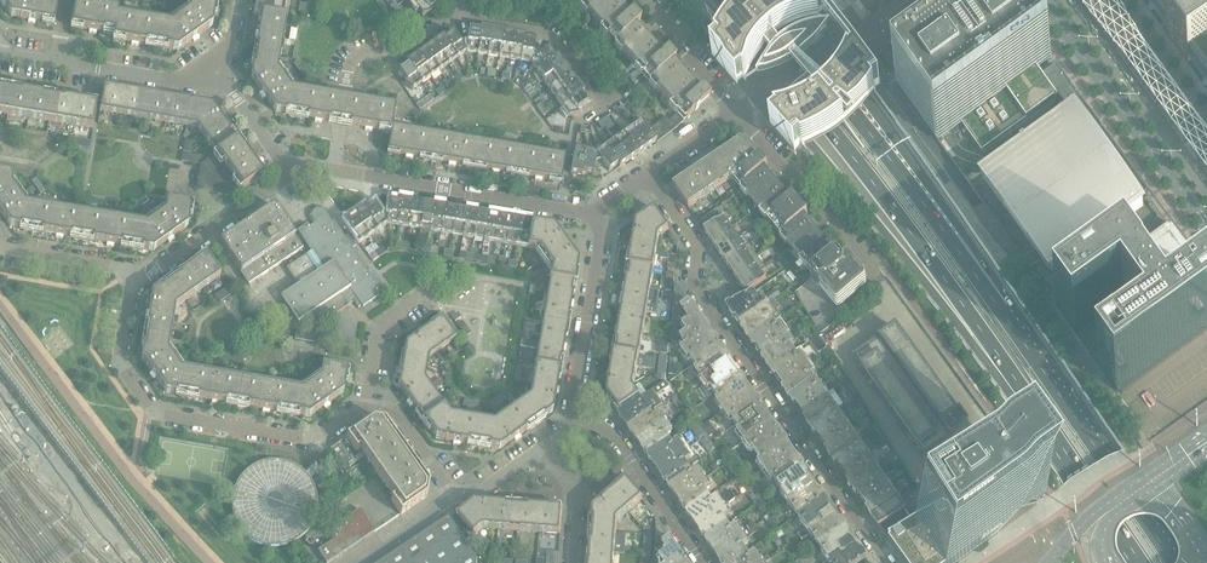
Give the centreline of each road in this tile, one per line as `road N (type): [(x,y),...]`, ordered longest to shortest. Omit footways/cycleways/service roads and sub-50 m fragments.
road 1 (primary): [(689,0),(1011,376)]
road 2 (primary): [(725,0),(835,132),(1011,376)]
road 3 (residential): [(649,175),(698,245),(696,285),(886,562)]
road 4 (primary): [(1008,309),(761,0)]
road 5 (primary): [(1008,309),(957,220),(794,0)]
road 6 (primary): [(1180,562),(1008,309)]
road 7 (residential): [(307,438),(154,410),(122,362),(136,273)]
road 8 (tertiary): [(1046,0),(1206,218)]
road 9 (primary): [(1011,376),(1137,562)]
road 10 (tertiary): [(1206,181),(1074,0)]
road 11 (residential): [(596,211),(385,180)]
road 12 (residential): [(739,116),(914,0)]
road 13 (residential): [(573,416),(601,240),(596,211)]
road 14 (residential): [(703,562),(619,438),(573,416)]
road 15 (residential): [(605,107),(548,33),(455,11)]
road 16 (residential): [(58,64),(178,83),(214,71)]
road 17 (residential): [(370,413),(382,332),(432,296)]
road 18 (residential): [(347,89),(368,52),(409,47),(455,11)]
road 19 (residential): [(136,273),(0,247)]
road 20 (residential): [(458,497),(408,423),(370,413)]
road 21 (residential): [(877,269),(808,188),(792,180)]
road 22 (residential): [(575,562),(576,486),(547,449)]
road 23 (residential): [(292,163),(214,71)]

